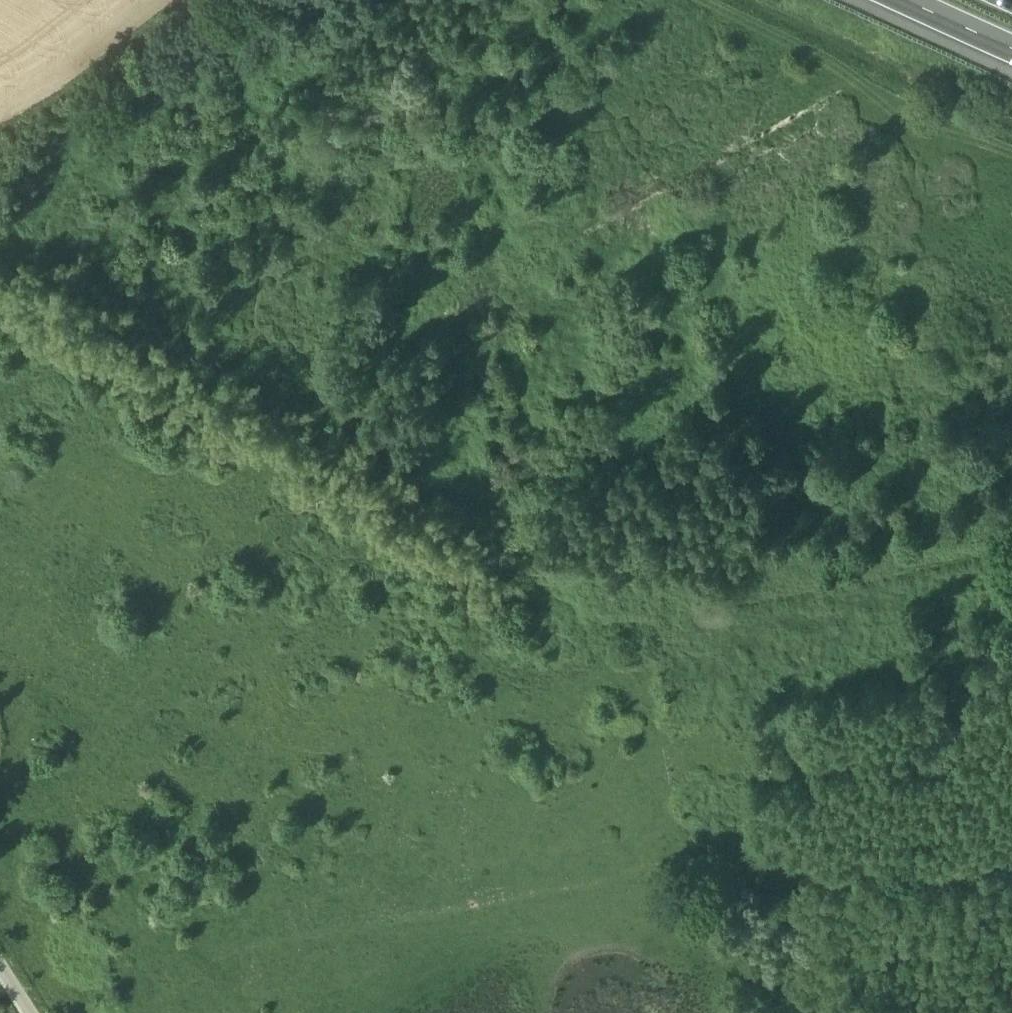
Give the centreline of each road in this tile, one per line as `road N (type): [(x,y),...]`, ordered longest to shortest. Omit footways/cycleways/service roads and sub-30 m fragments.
road 1 (motorway): [(886,0),(1011,58)]

